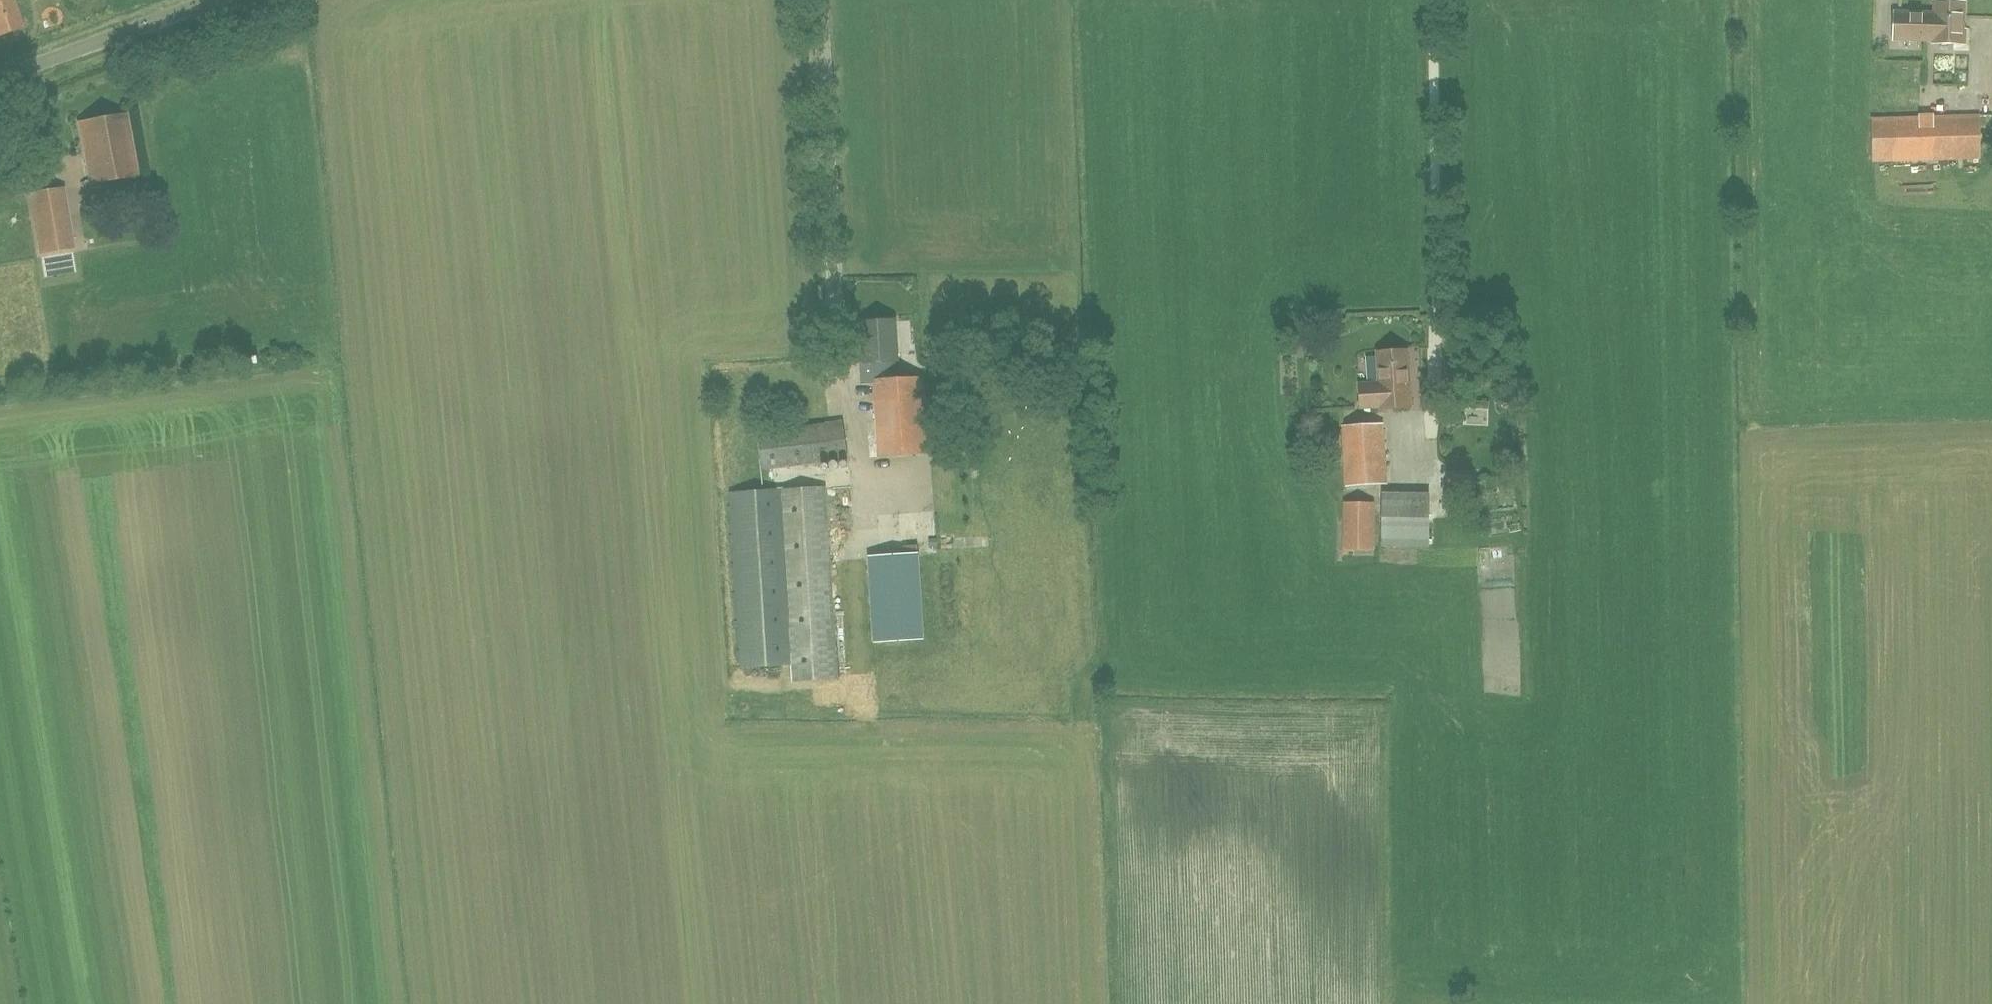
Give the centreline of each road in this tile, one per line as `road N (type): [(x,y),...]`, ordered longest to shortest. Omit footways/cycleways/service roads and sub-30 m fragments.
road 1 (unclassified): [(0,81),(227,0)]

